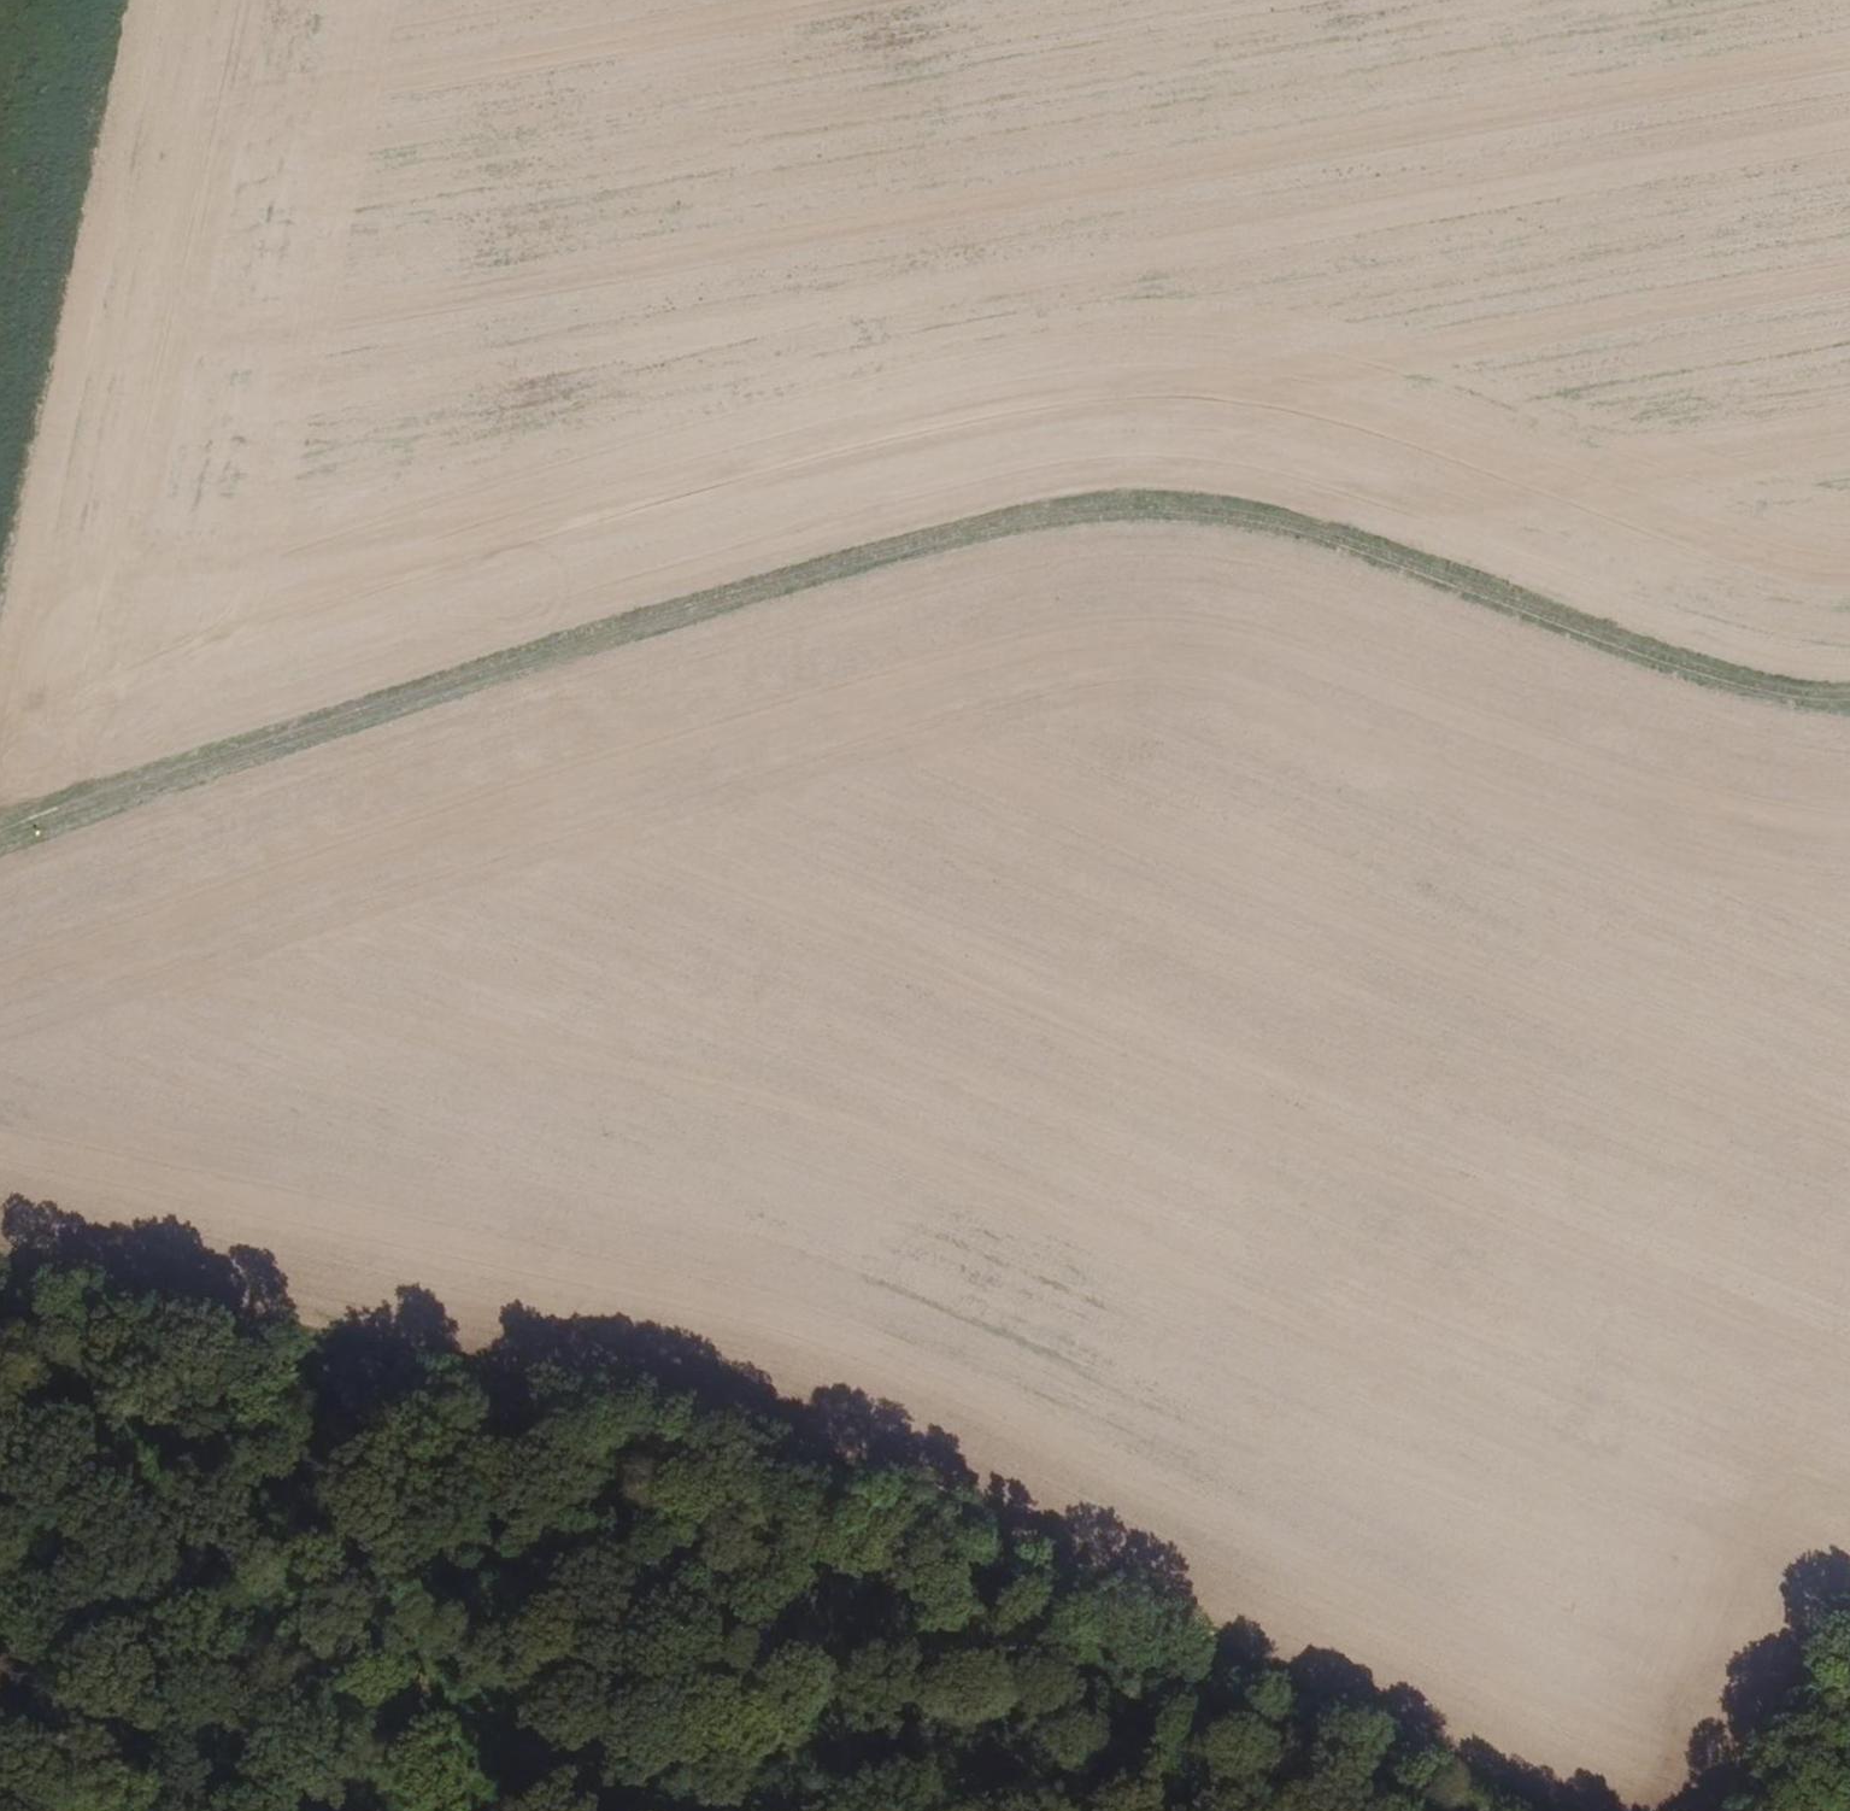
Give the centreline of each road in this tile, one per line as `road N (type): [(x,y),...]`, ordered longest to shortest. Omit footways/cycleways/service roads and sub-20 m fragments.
road 1 (track): [(0,837),(1031,513),(1248,516),(1749,687),(1849,693)]
road 2 (track): [(0,1707),(249,1810)]

